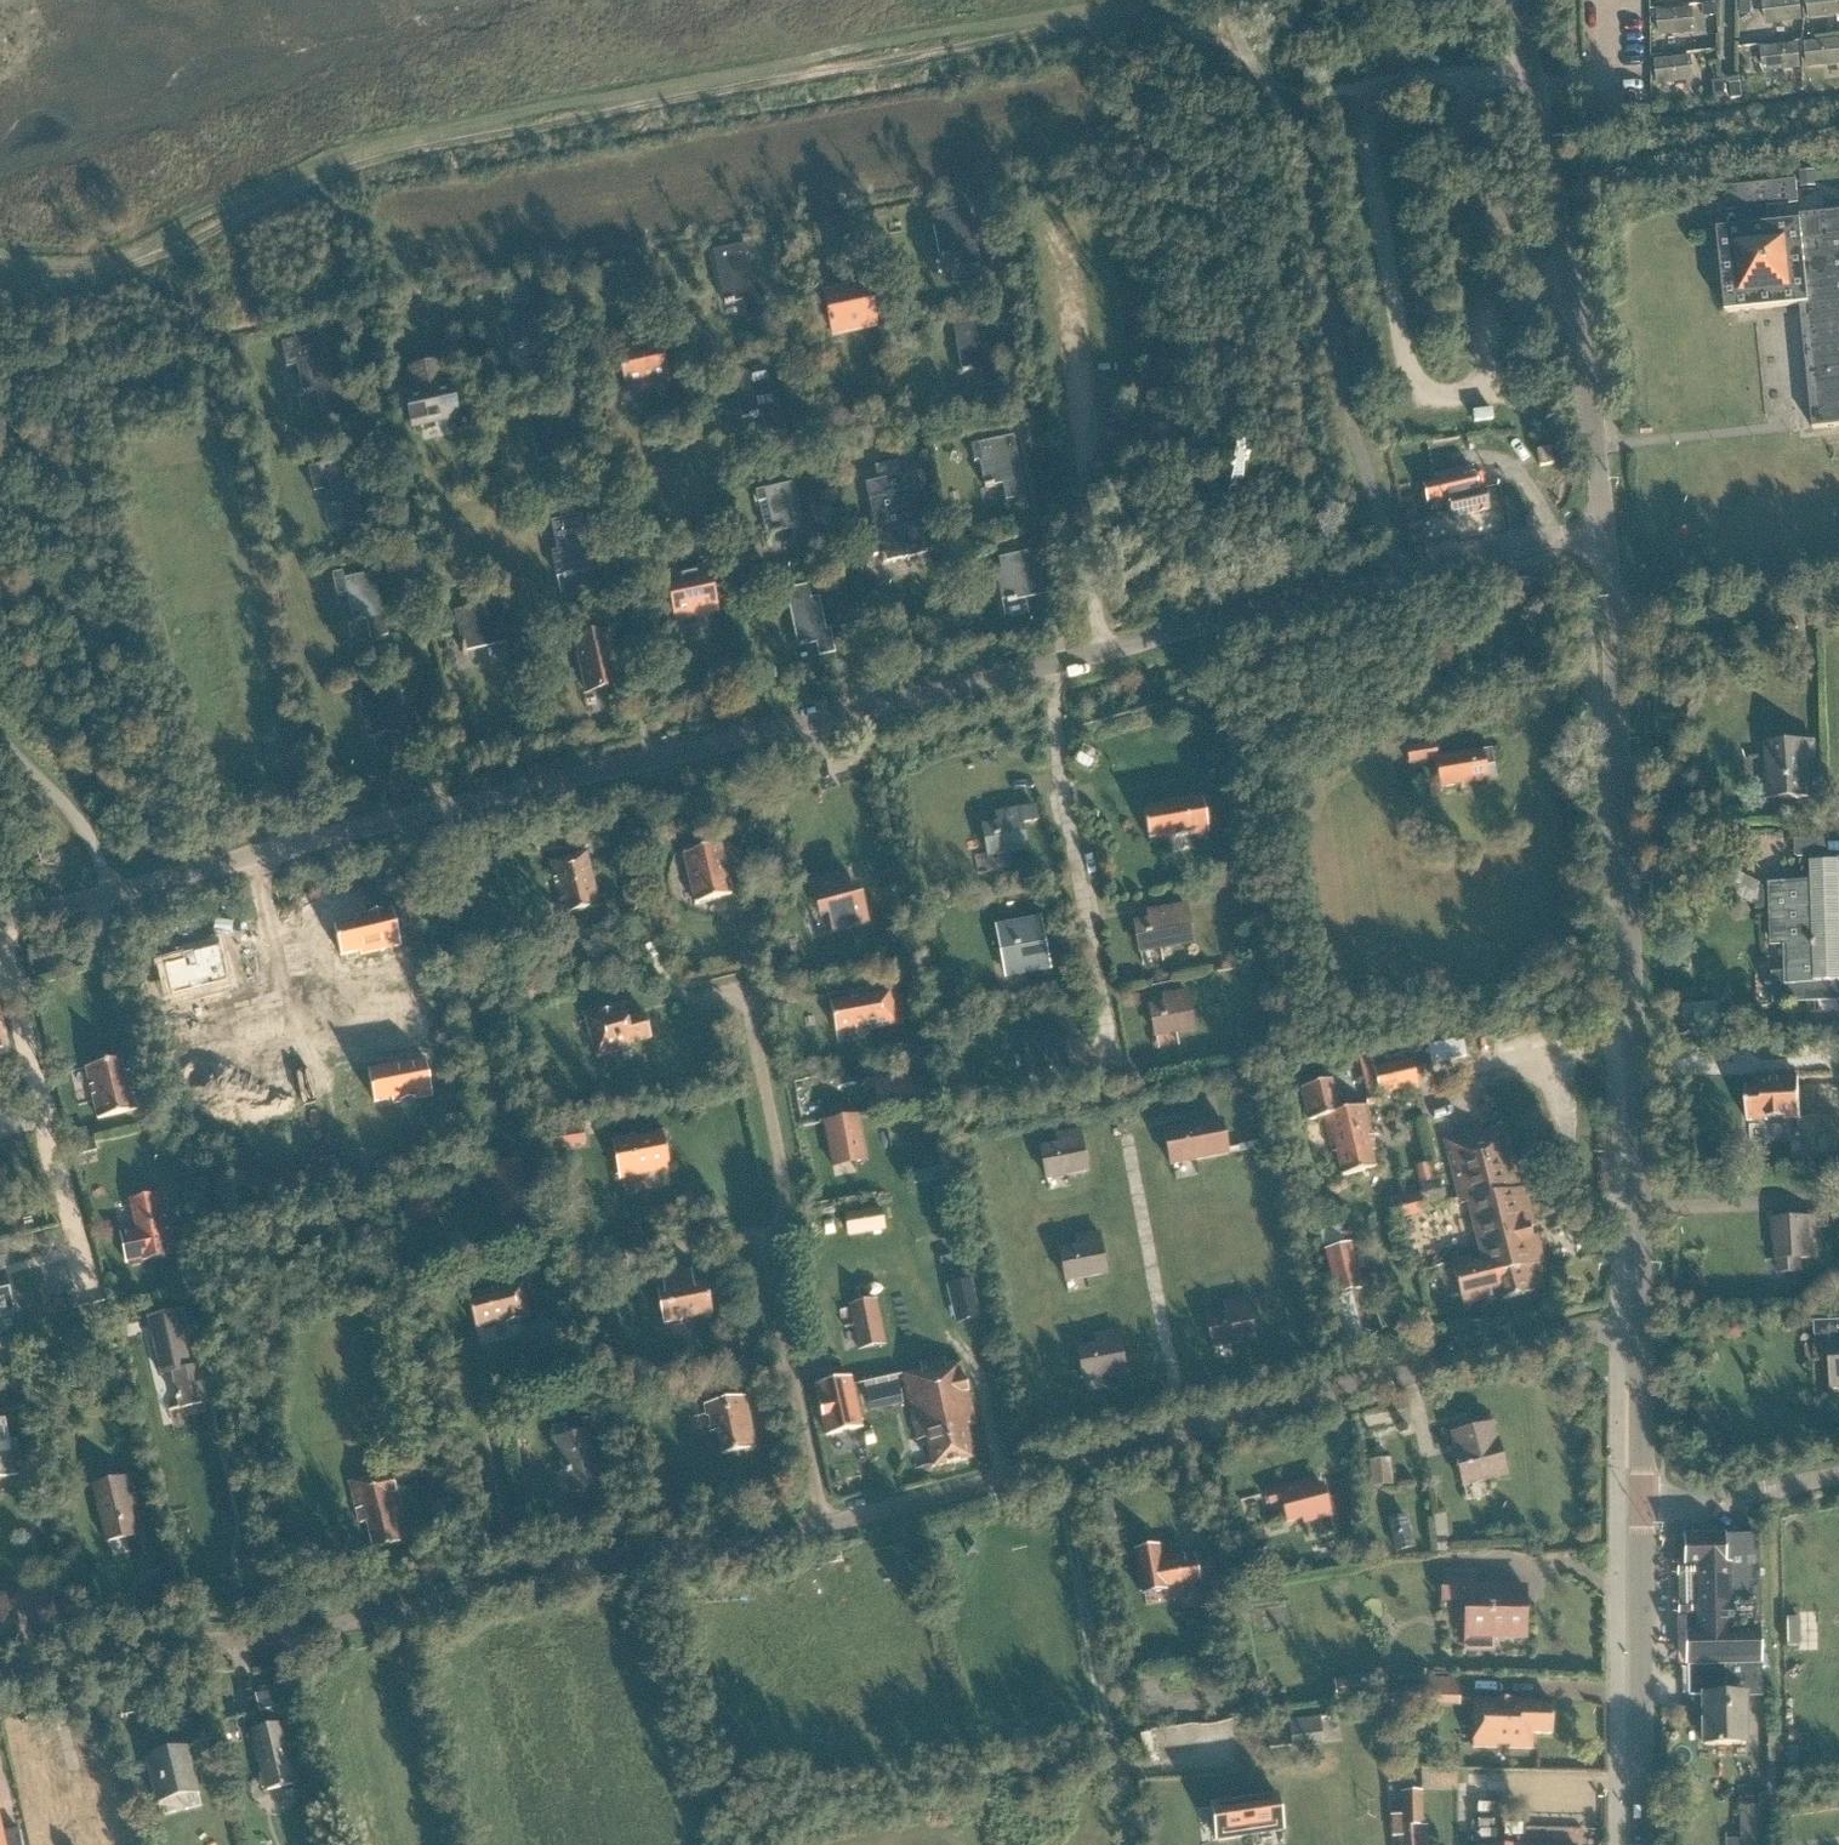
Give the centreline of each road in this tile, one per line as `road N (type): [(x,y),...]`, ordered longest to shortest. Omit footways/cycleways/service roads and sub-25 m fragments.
road 1 (residential): [(1640,1319),(726,1546),(568,1568),(296,1632),(149,1645),(0,1676)]
road 2 (unclassified): [(0,921),(1604,533)]
road 3 (tertiary): [(1640,1319),(1612,615)]
road 4 (tertiary): [(1641,1844),(1642,1508)]
road 5 (unclassified): [(1535,89),(1486,96),(1471,107),(1456,151),(1539,274),(1570,284)]
road 6 (tertiary): [(1604,533),(1570,284)]
road 7 (unclassified): [(1612,615),(1838,598)]
road 8 (residential): [(1642,1508),(1838,1478)]
road 9 (tertiary): [(1570,284),(1535,89)]
road 10 (tertiary): [(1642,1508),(1640,1319)]

